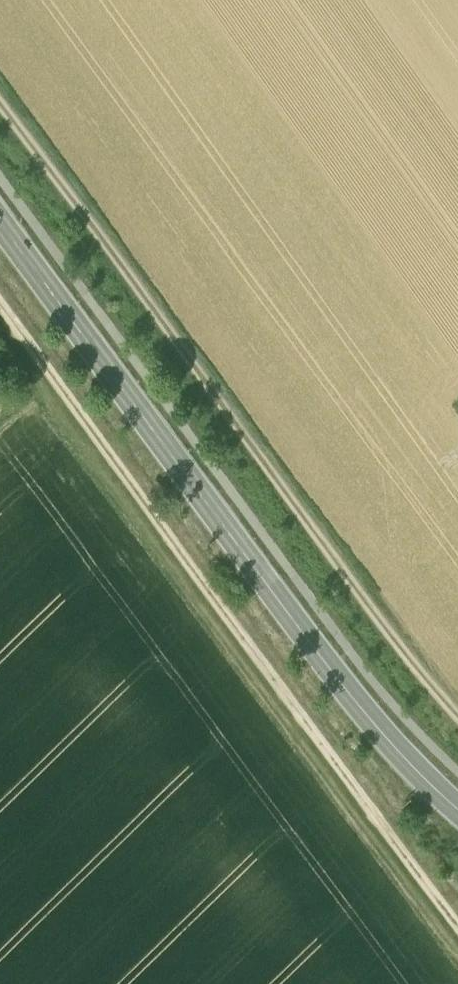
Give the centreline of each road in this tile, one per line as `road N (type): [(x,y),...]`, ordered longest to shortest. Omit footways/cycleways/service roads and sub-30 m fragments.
road 1 (track): [(0,302),(457,925)]
road 2 (track): [(0,98),(377,616),(457,714)]
road 3 (secondary): [(457,802),(392,738),(297,619),(0,221)]

